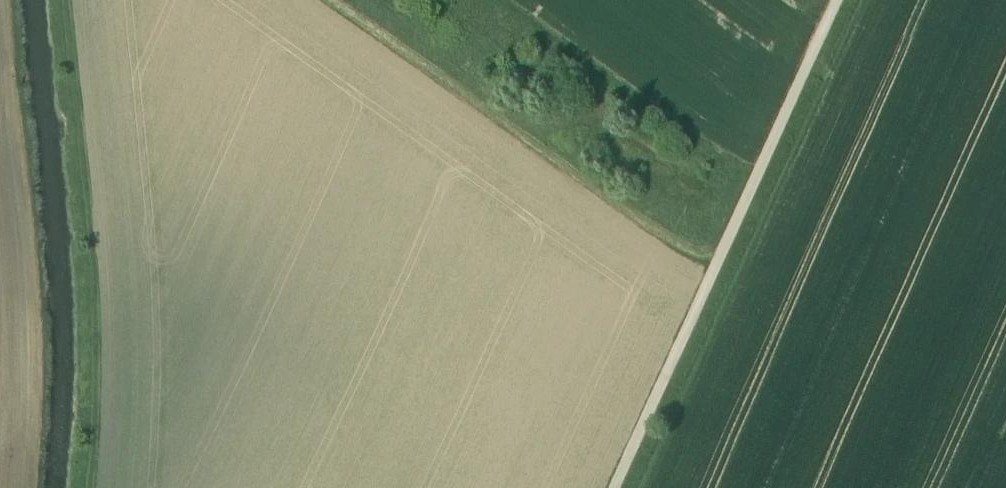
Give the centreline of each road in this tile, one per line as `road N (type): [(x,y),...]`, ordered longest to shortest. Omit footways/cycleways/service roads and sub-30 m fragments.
road 1 (track): [(616,487),(840,0)]
road 2 (track): [(91,487),(98,341),(69,0)]

